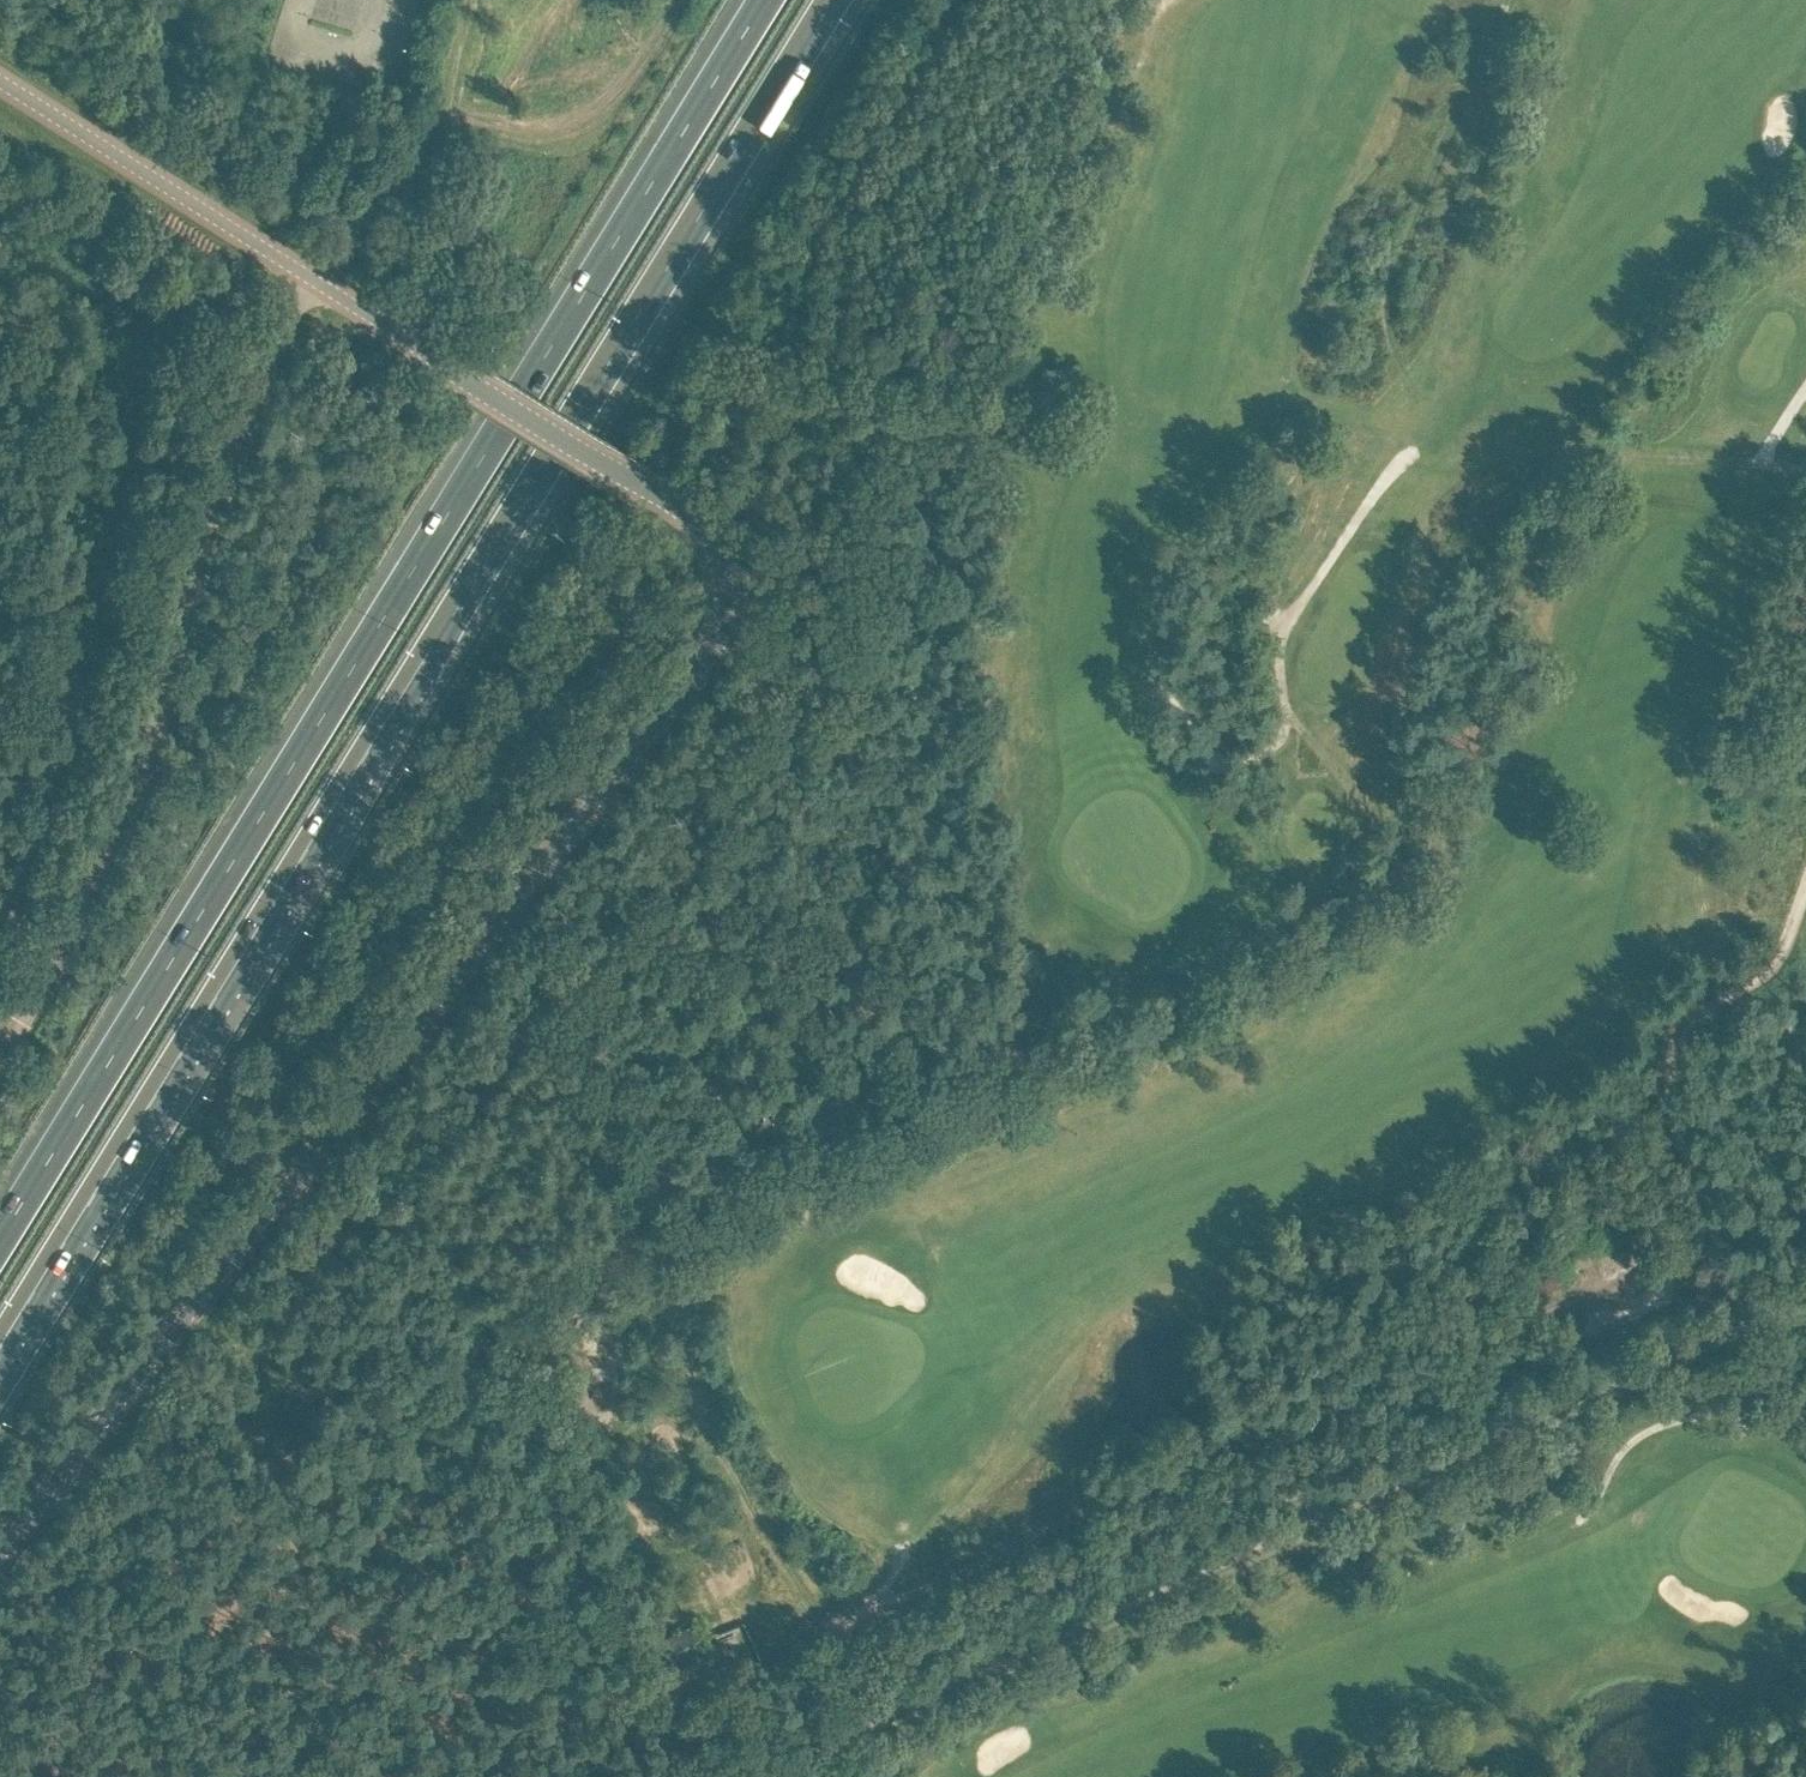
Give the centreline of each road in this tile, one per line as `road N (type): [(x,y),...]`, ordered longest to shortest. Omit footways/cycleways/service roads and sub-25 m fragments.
road 1 (tertiary): [(0,1554),(697,671),(722,625),(721,560),(695,521),(315,282)]
road 2 (motorway): [(0,1345),(834,0)]
road 3 (track): [(1805,886),(1774,965),(1748,989),(1687,1024),(1676,1054),(1673,1085),(1707,1204),(1689,1262),(1564,1309),(1434,1374),(1045,1529),(832,1626),(855,1727)]
road 4 (motorway): [(762,0),(0,1232)]
road 5 (track): [(832,1626),(764,1531),(709,1430),(690,1365),(698,1297),(732,1269),(785,1244),(799,1227),(828,1145),(991,1040),(1041,988),(1081,974),(1157,977),(1182,968),(1236,944),(1337,879),(1358,827),(1352,797),(1286,708)]
road 6 (unclassified): [(0,1074),(95,848),(230,456),(315,282)]
road 7 (track): [(1759,462),(1470,439),(1448,430),(1416,388),(1397,347),(1391,303),(1505,0)]
road 8 (tertiary): [(315,282),(0,81)]

